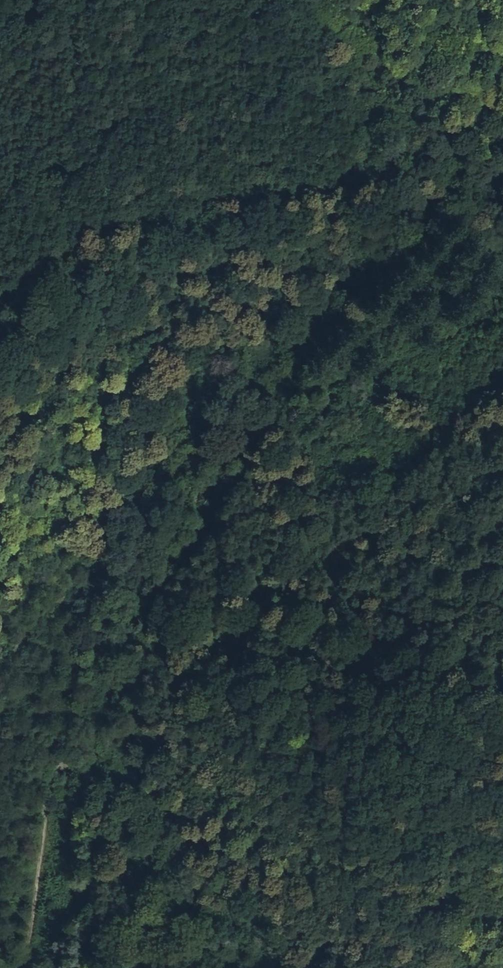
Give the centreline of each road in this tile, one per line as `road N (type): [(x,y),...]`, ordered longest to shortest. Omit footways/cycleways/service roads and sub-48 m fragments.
road 1 (track): [(282,399),(198,483),(85,646),(59,732),(18,967)]
road 2 (track): [(0,69),(71,65),(113,52),(226,49),(279,63),(352,113),(397,121)]
road 3 (track): [(0,290),(17,276),(71,65),(69,0)]
road 4 (track): [(449,224),(423,260),(282,399)]
road 5 (track): [(57,749),(159,842)]

